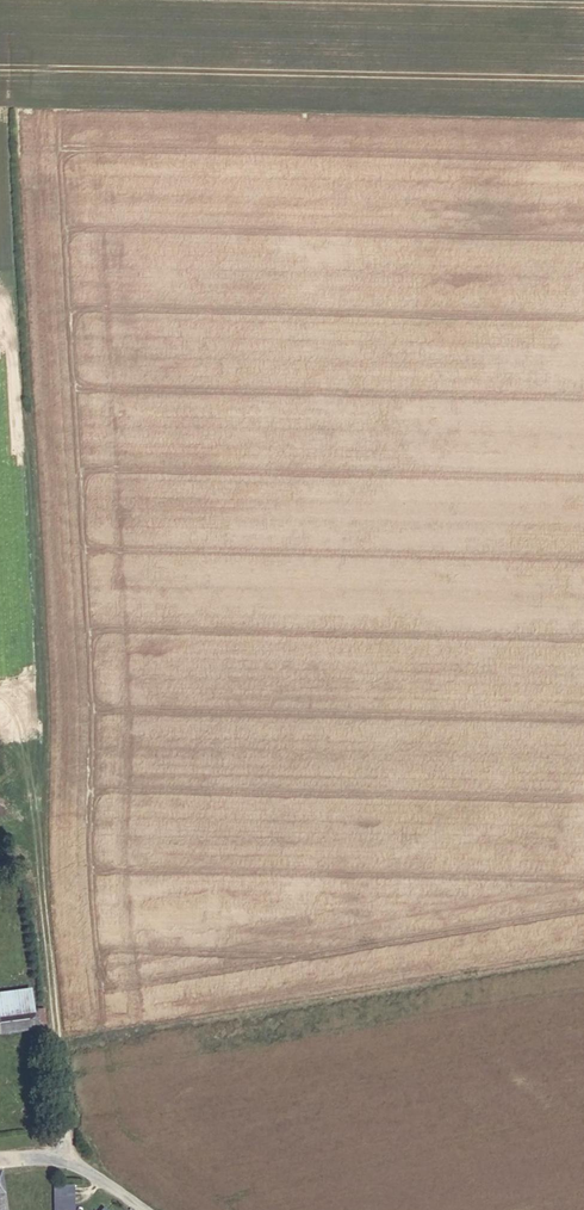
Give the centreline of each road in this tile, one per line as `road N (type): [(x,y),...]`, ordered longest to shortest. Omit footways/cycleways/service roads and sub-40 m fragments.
road 1 (unclassified): [(145,1209),(57,1154),(0,1159)]

